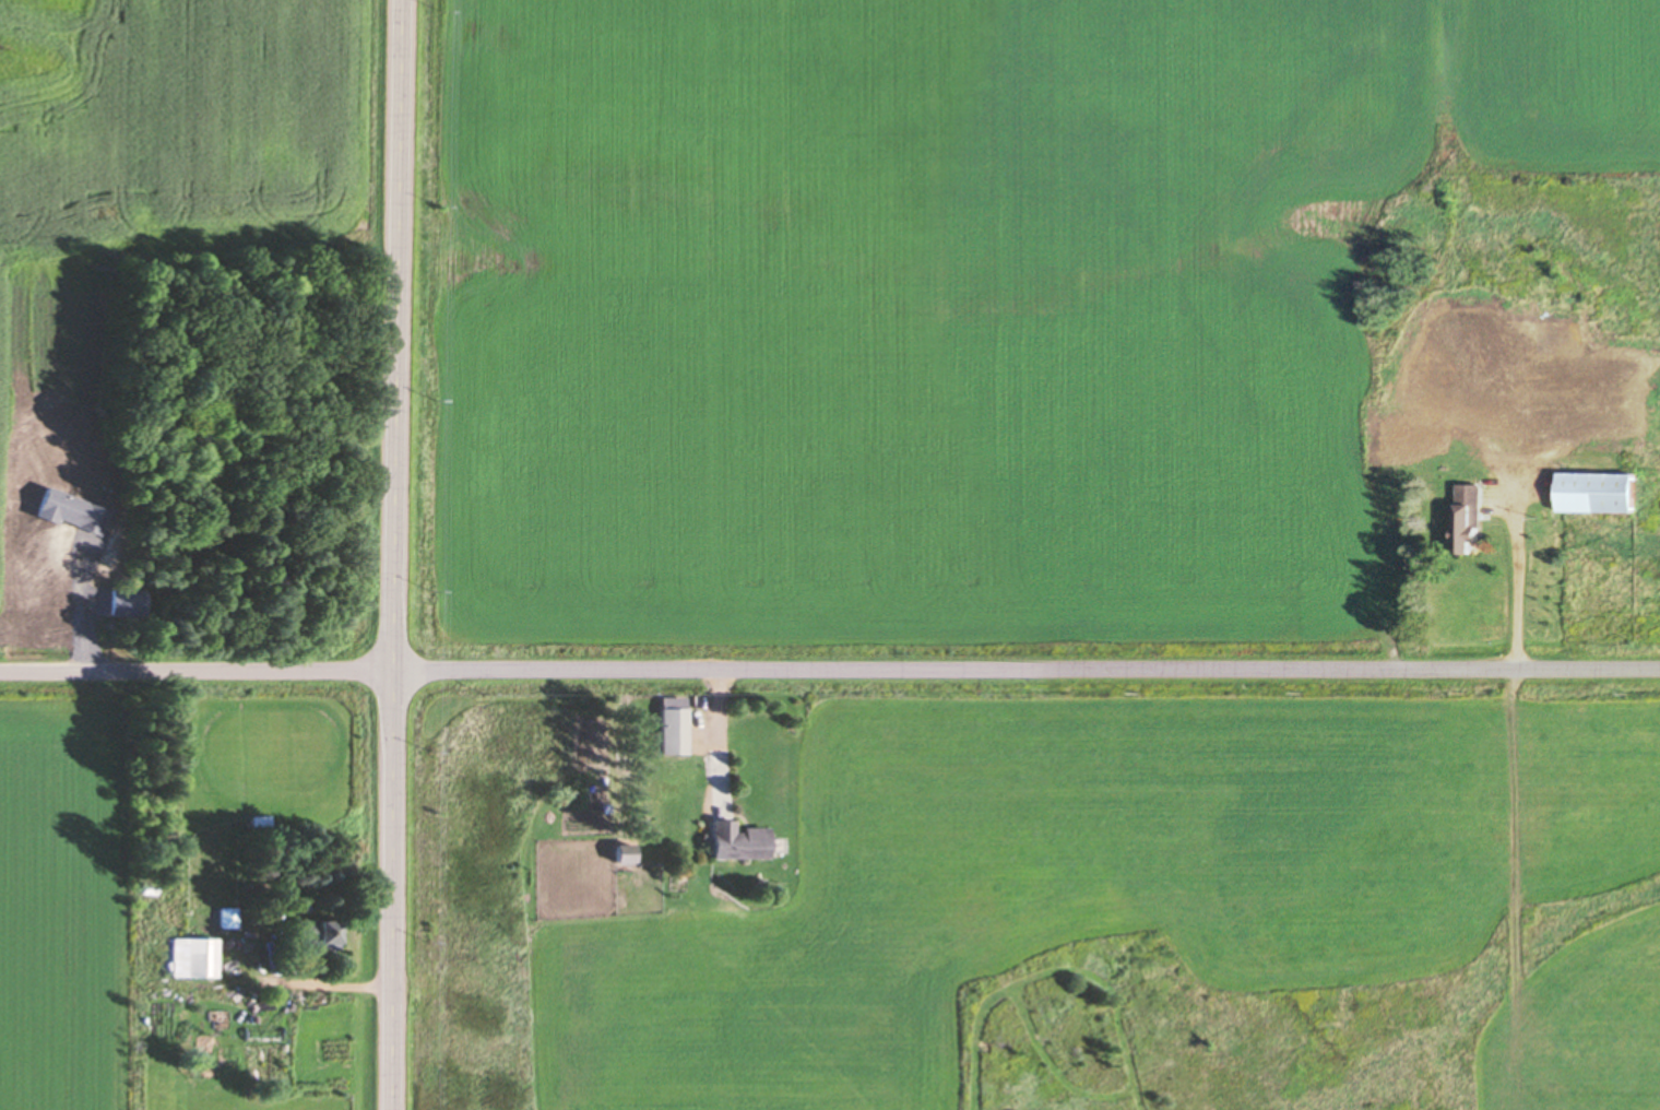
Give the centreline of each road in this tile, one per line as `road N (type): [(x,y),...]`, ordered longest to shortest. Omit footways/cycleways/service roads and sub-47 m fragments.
road 1 (residential): [(1659,670),(0,672)]
road 2 (primary): [(392,1109),(404,0)]

